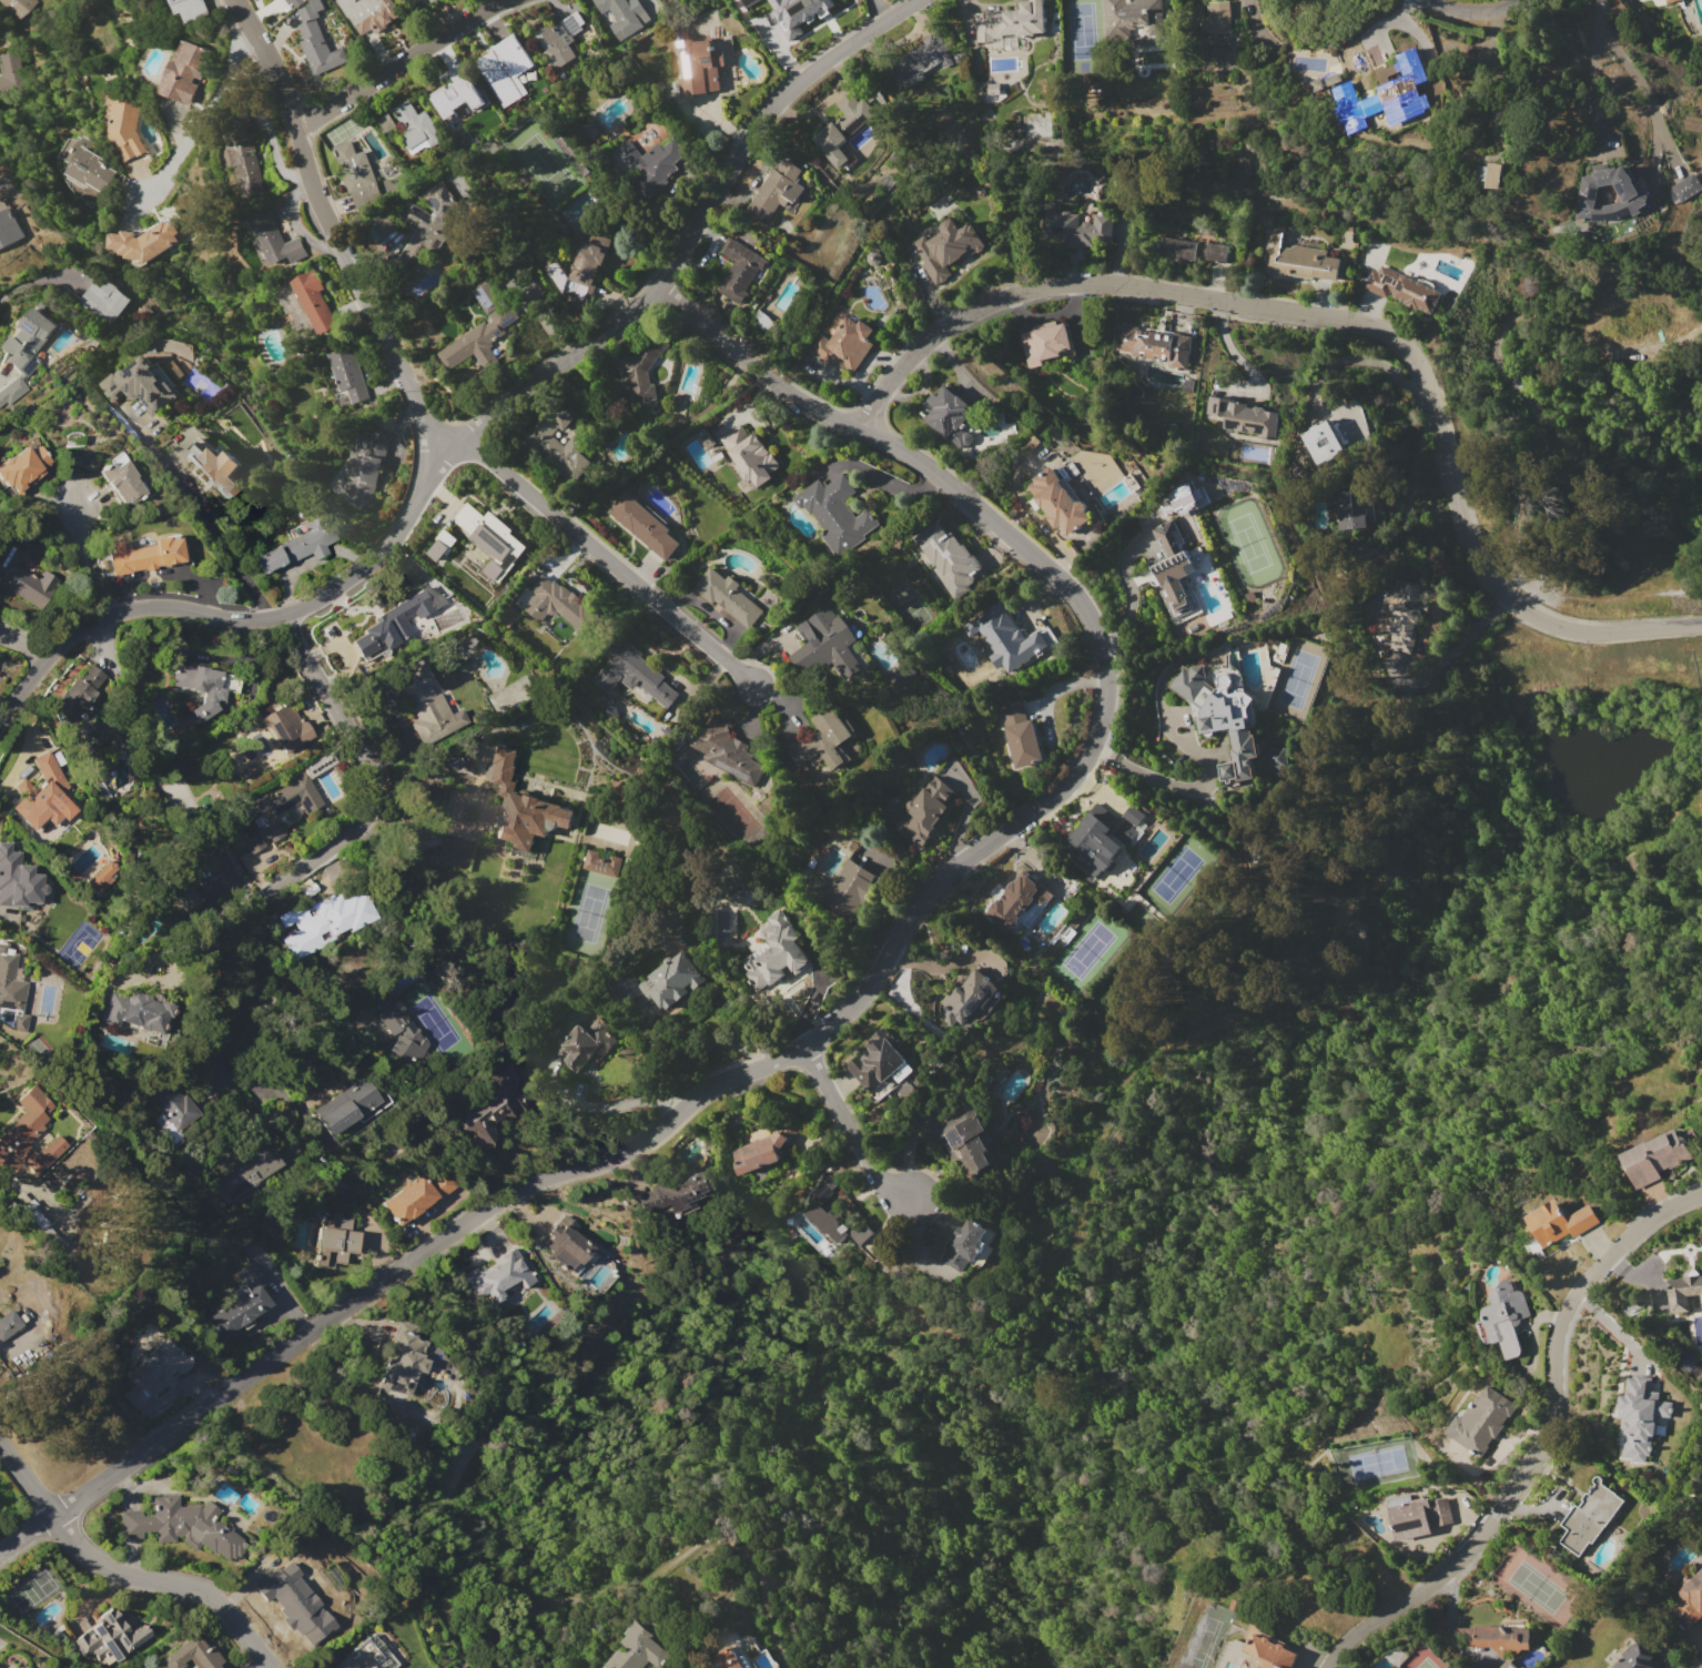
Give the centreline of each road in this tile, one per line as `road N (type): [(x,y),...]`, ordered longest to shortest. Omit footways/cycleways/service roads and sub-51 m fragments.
road 1 (residential): [(658,282),(770,380),(926,464),(1083,600),(1104,639),(1107,706),(1076,774),(930,886),(863,990),(807,1045),(725,1079),(626,1149),(513,1191),(0,1553)]
road 2 (residential): [(1701,625),(1571,629),(1530,614),(1493,585),(1457,504),(1424,366),(1388,332),(1339,316),(1125,284),(1017,292),(936,331),(892,373),(864,427)]
road 3 (residential): [(916,0),(792,87),(752,132),(658,282),(619,322),(456,446)]
road 4 (residential): [(1701,1194),(1641,1226),(1580,1290),(1554,1348),(1553,1399),(1539,1453),(1471,1549),(1350,1638),(1329,1667)]
road 5 (residential): [(456,446),(395,538),(349,579),(287,614),(250,621),(160,606),(110,615),(44,655),(0,717)]
road 6 (residential): [(287,614),(373,791),(365,813),(328,849),(220,927),(205,985),(220,1074)]
road 7 (residential): [(236,0),(282,81),(311,182),(427,421),(440,442),(456,446)]
road 8 (residential): [(456,446),(498,466),(758,689)]
road 9 (residential): [(0,1446),(89,1556),(115,1573),(213,1595),(271,1667)]
road 10 (residential): [(507,0),(296,124)]
road 11 (residential): [(244,21),(232,69),(142,198)]
road 12 (residential): [(807,1045),(879,1183),(911,1200)]

